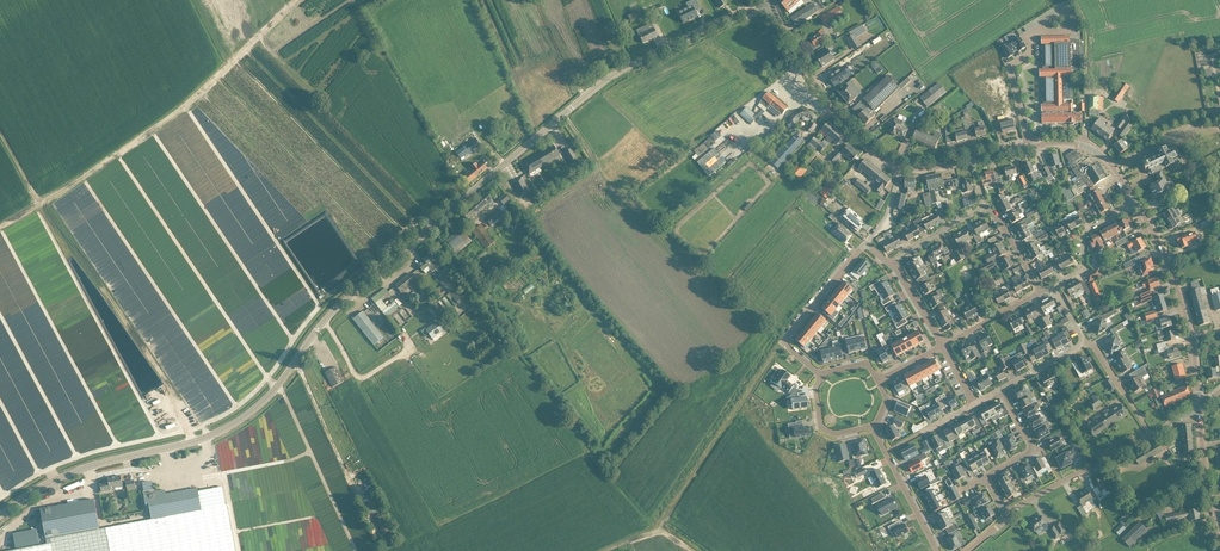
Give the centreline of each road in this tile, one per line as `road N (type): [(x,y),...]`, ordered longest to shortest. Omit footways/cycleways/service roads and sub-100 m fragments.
road 1 (tertiary): [(0,516),(72,473),(194,442),(252,411),(340,305),(599,85),(729,17),(771,8)]
road 2 (track): [(43,202),(138,143),(295,0)]
road 3 (track): [(43,202),(121,304),(194,442)]
road 4 (track): [(783,342),(655,530)]
road 5 (tertiary): [(902,166),(836,113),(771,8)]
road 6 (unclassified): [(1007,516),(1151,435)]
road 7 (tertiary): [(1219,548),(1201,407)]
road 8 (tertiary): [(1136,204),(1162,249),(1191,332)]
road 9 (residential): [(872,427),(937,550)]
road 10 (residential): [(1030,147),(1010,66),(1029,54),(1034,31)]
road 11 (residential): [(864,244),(783,342)]
road 12 (residential): [(986,479),(1033,450),(1002,389)]

